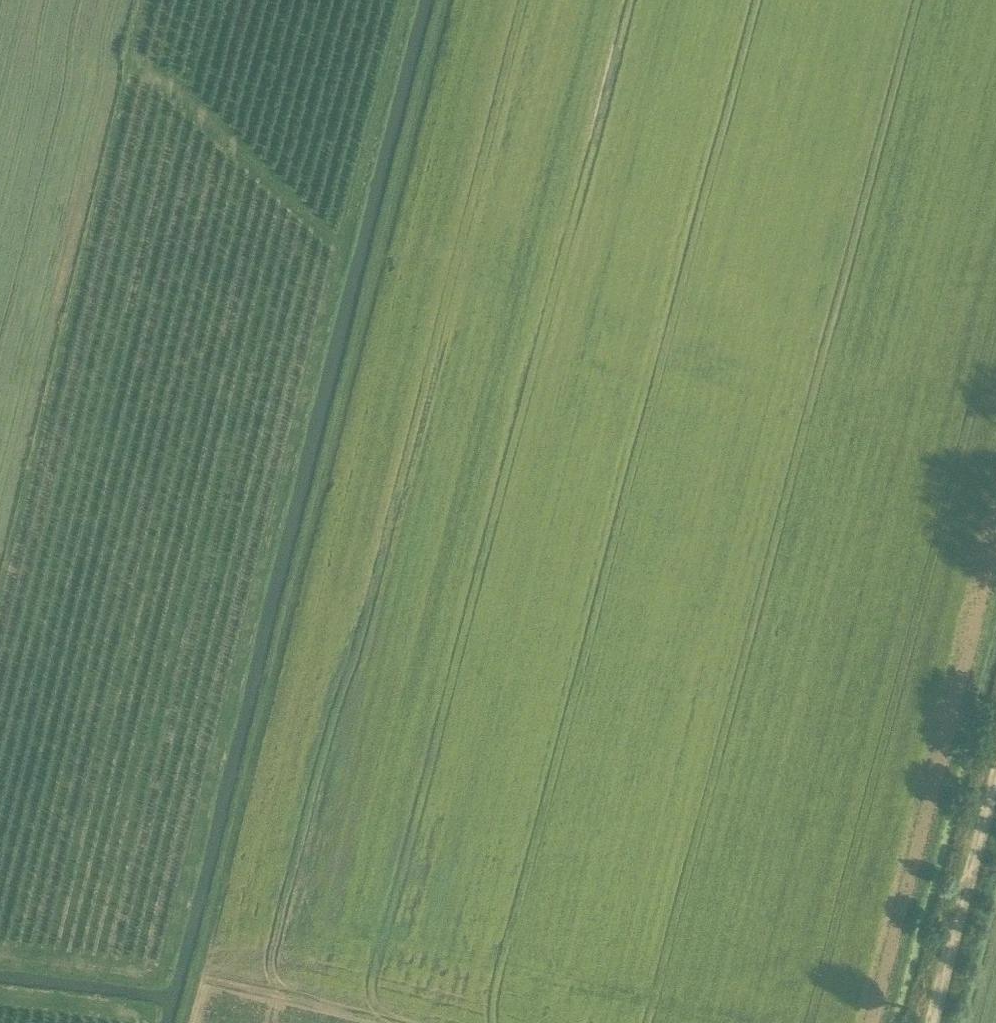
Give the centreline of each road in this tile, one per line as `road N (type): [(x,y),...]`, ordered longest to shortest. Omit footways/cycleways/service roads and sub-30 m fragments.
road 1 (unclassified): [(995,795),(935,1022)]

